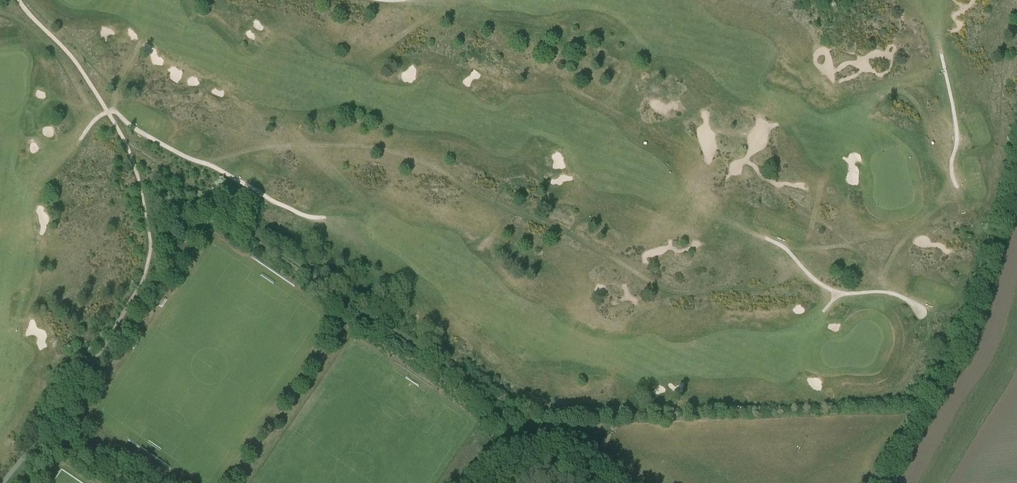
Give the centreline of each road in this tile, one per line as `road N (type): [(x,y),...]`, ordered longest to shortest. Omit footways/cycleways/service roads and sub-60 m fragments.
road 1 (track): [(204,163),(270,146),(368,146),(424,161),(665,292),(762,286),(794,274),(842,296),(880,293),(919,306)]
road 2 (track): [(1016,141),(968,309),(875,482)]
road 3 (track): [(890,295),(885,272),(909,231),(957,193),(955,125),(938,41)]
road 4 (track): [(325,217),(275,202),(114,111),(79,140)]
road 5 (track): [(0,12),(43,40),(100,116)]
road 6 (track): [(811,277),(799,264),(807,250),(913,227)]

